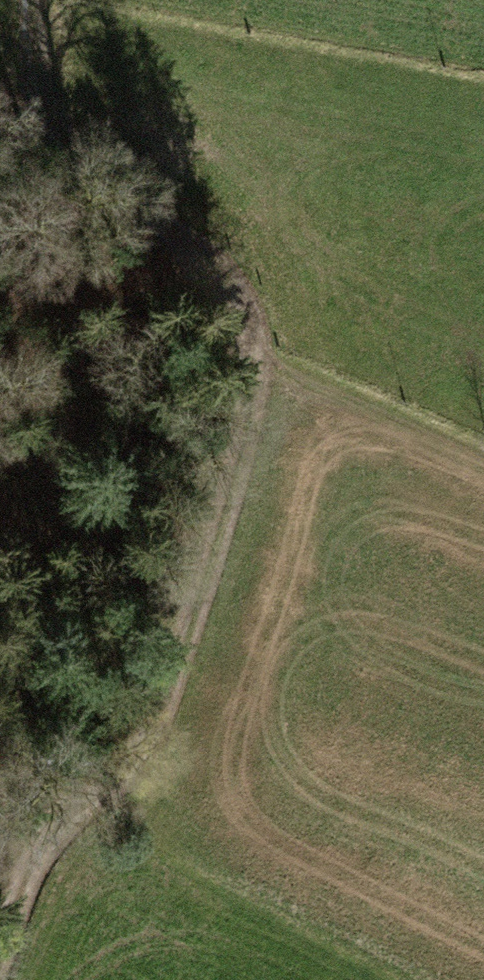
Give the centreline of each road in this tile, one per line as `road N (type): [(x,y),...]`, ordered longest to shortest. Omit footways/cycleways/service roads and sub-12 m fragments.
road 1 (track): [(33,815),(108,790),(174,704),(249,366),(240,299),(187,237),(59,129),(44,91),(36,0)]
road 2 (track): [(0,218),(31,248),(66,346),(33,815),(0,928)]

